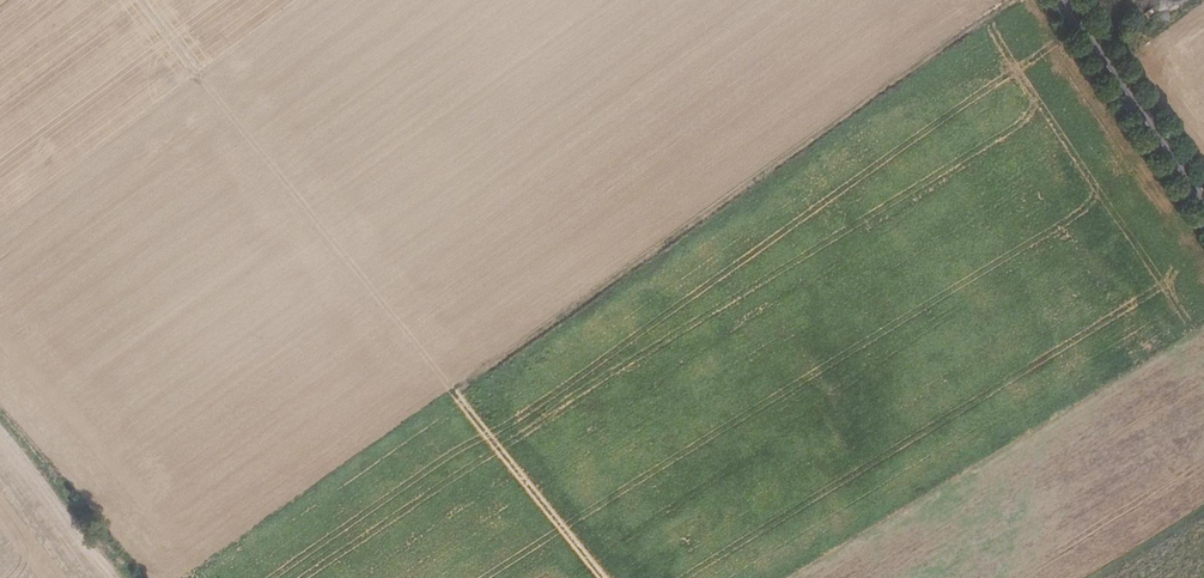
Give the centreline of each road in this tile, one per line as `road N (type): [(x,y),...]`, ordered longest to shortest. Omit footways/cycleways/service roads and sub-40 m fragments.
road 1 (track): [(455,396),(1020,0)]
road 2 (track): [(142,0),(455,396)]
road 3 (primary): [(1203,200),(1070,0)]
road 4 (track): [(455,396),(593,577)]

